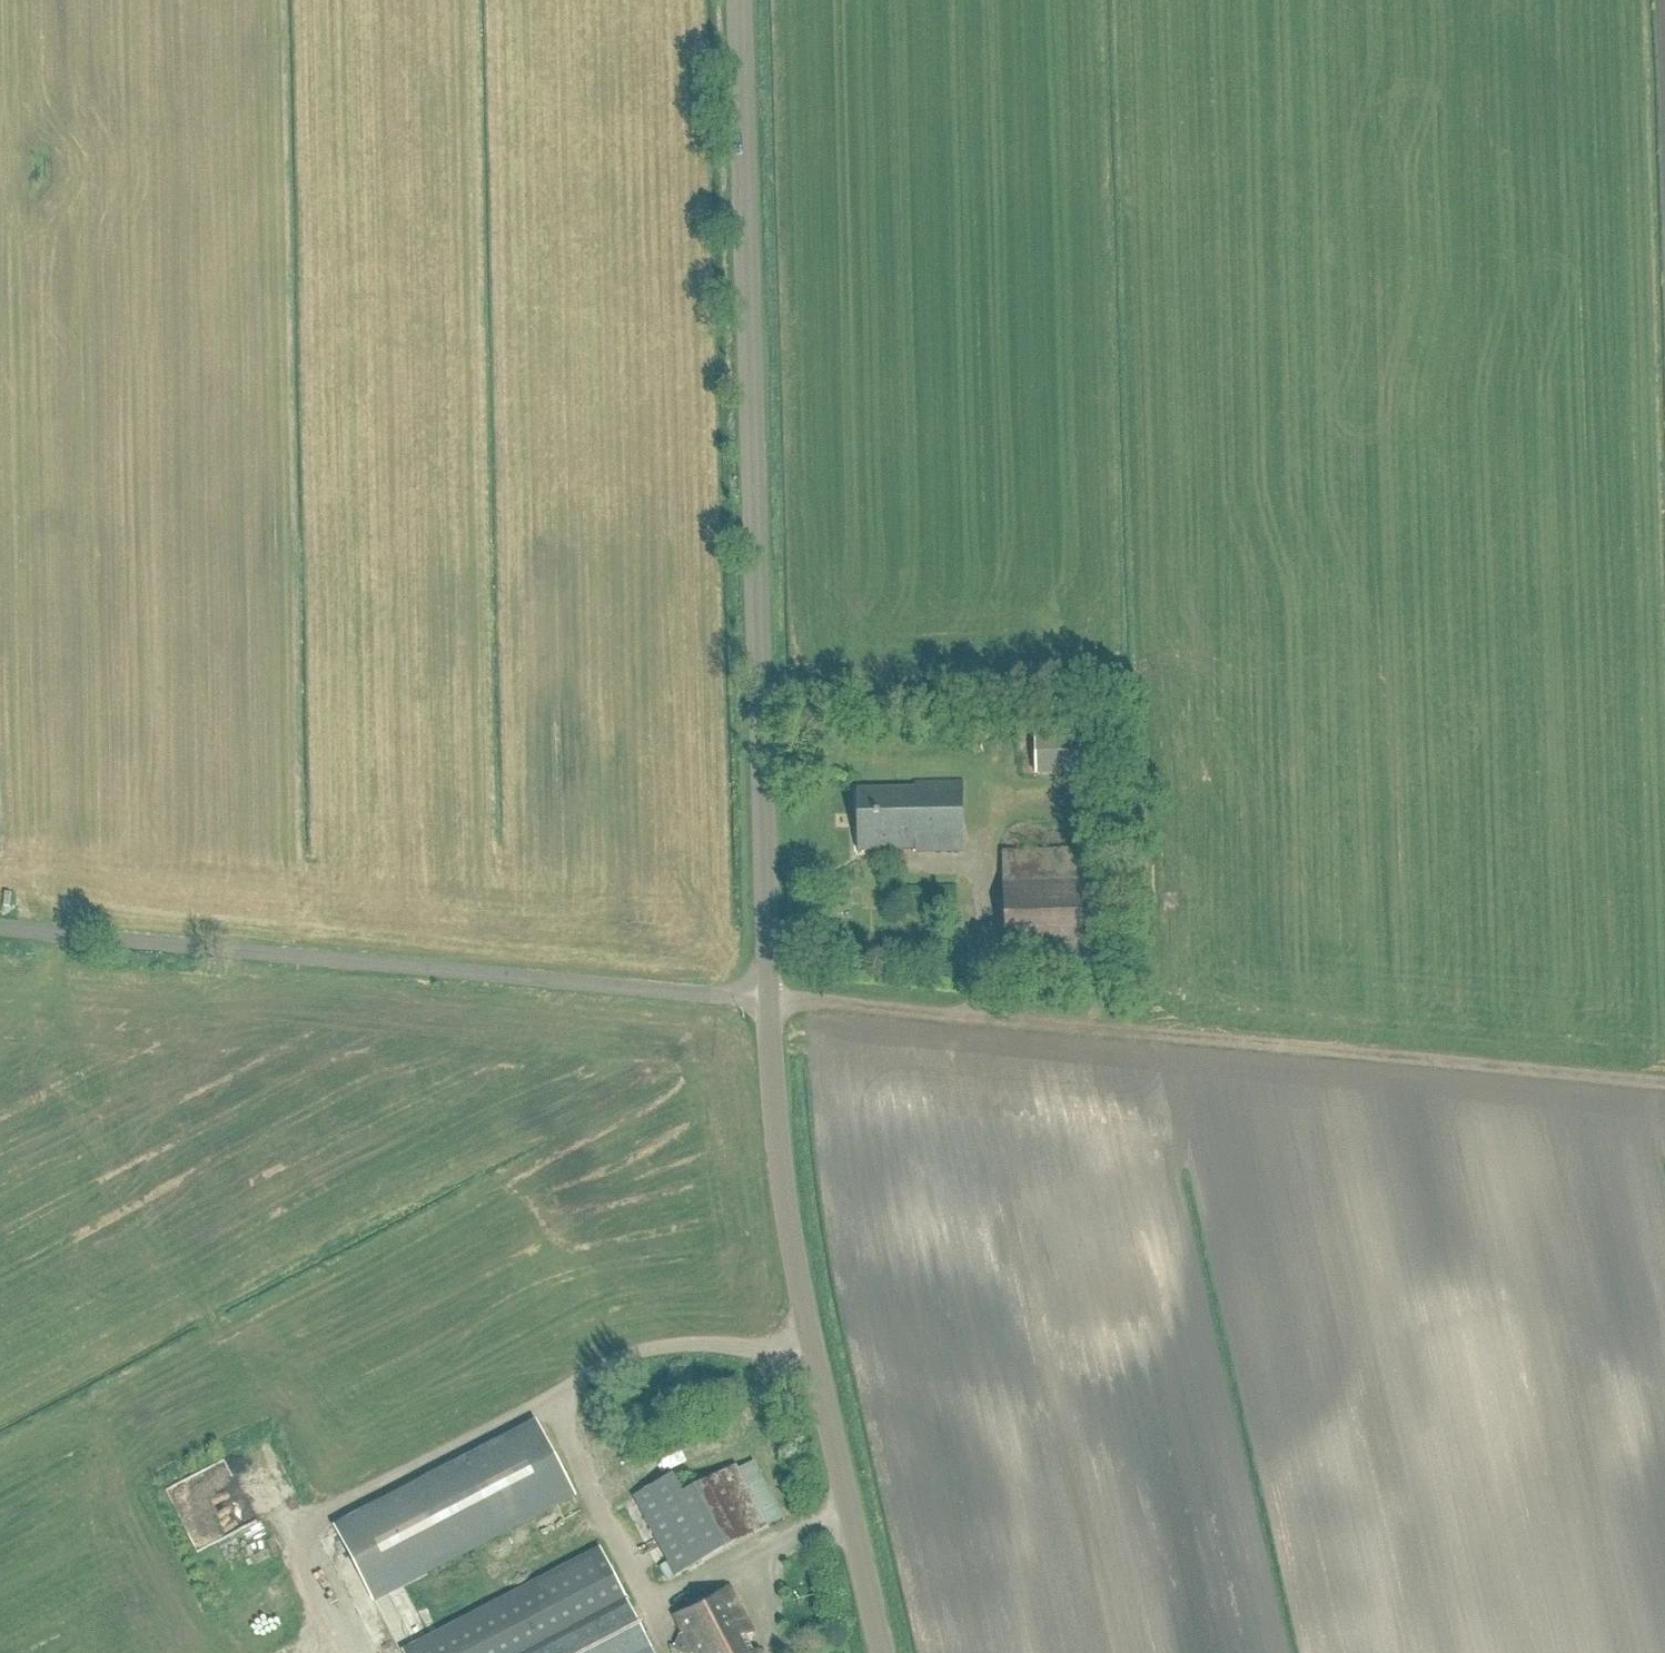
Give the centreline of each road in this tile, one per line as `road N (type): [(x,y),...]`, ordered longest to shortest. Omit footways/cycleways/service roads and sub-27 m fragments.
road 1 (unclassified): [(764,1000),(735,0)]
road 2 (unclassified): [(0,929),(764,1000)]
road 3 (track): [(1664,1087),(979,1021)]
road 4 (unclassified): [(876,1652),(780,1196),(764,1000)]
road 5 (unclassified): [(764,1000),(979,1021)]

